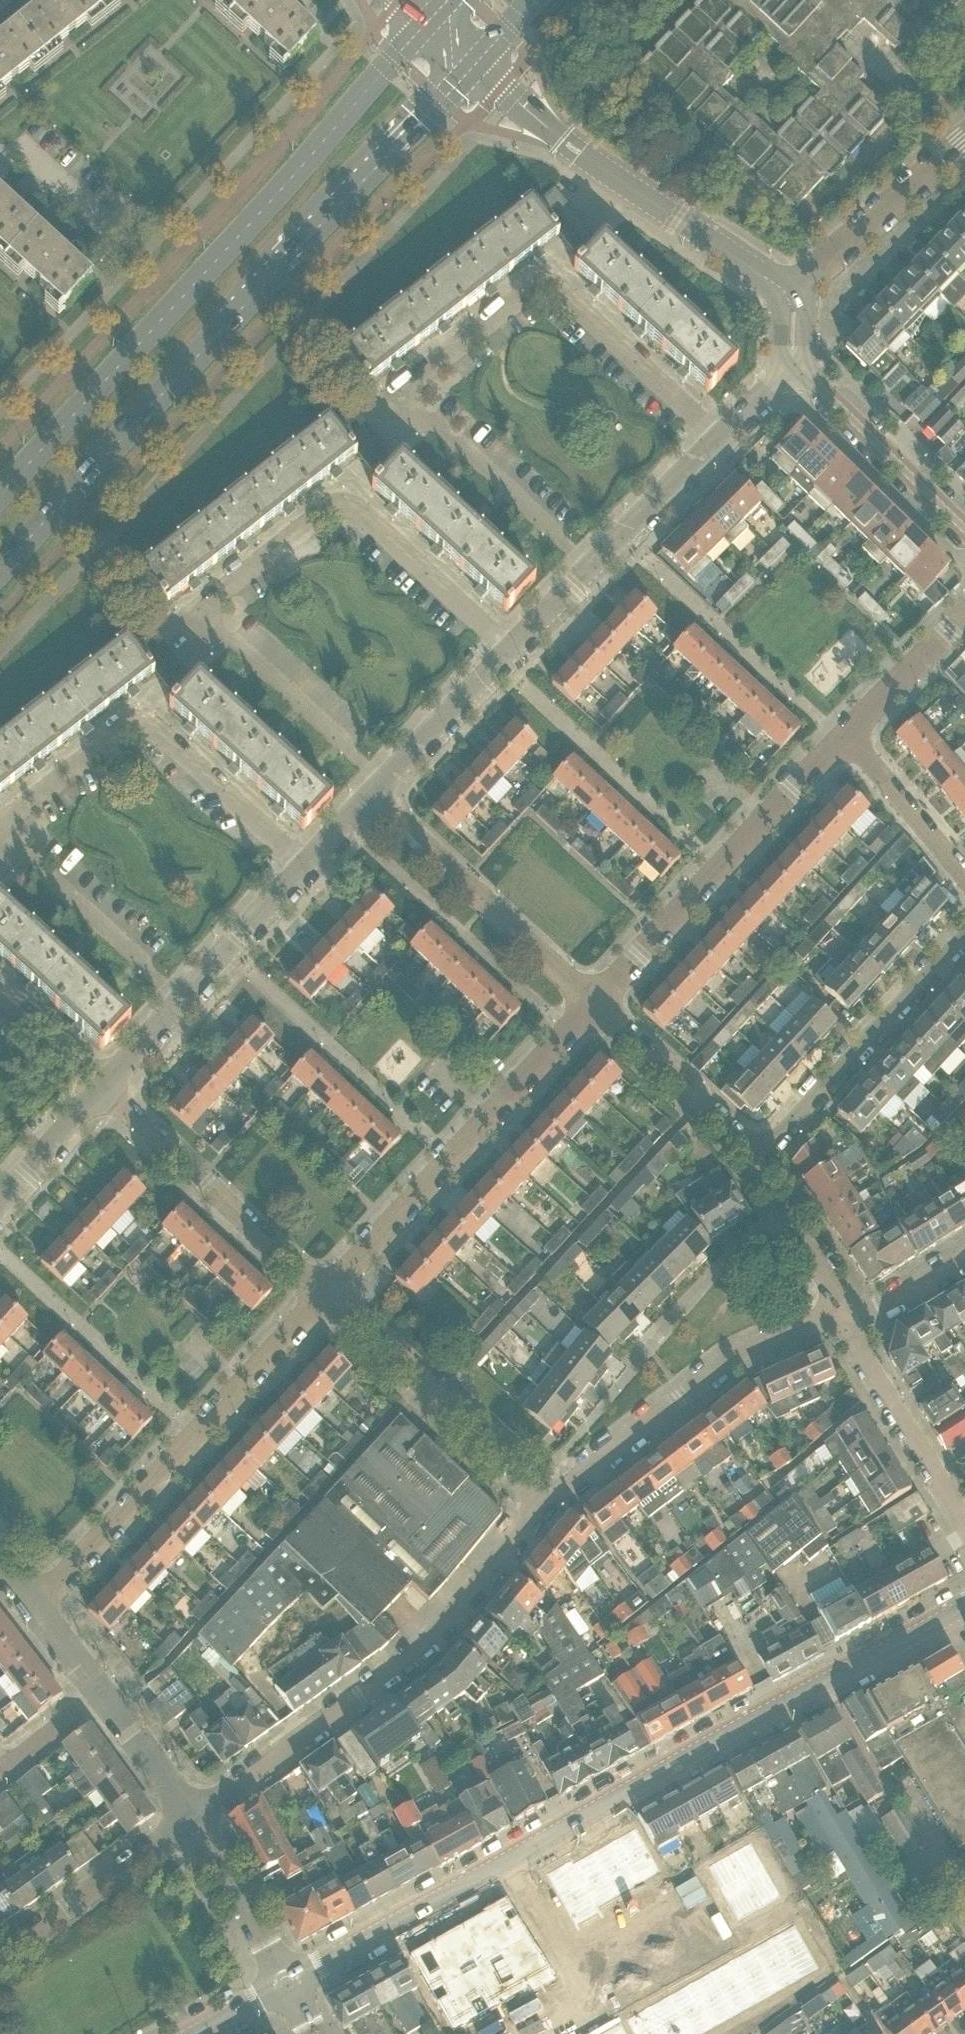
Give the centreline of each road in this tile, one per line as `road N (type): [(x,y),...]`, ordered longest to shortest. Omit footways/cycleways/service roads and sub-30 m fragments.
road 1 (primary): [(0,570),(476,64)]
road 2 (residential): [(715,437),(543,280),(401,393),(590,567)]
road 3 (residential): [(511,651),(341,501),(199,611),(384,781)]
road 4 (residential): [(306,862),(140,721),(1,835),(182,1001)]
road 5 (primary): [(427,21),(0,494)]
road 6 (tertiary): [(501,1864),(964,1607)]
road 7 (residential): [(189,1818),(435,1641),(549,1501)]
road 8 (residential): [(36,1610),(325,1294)]
road 9 (residential): [(325,1294),(593,1004)]
road 10 (tertiary): [(787,297),(568,146),(476,64)]
road 11 (residential): [(593,1004),(841,739)]
road 12 (residential): [(549,1501),(734,1357),(837,1312)]
road 13 (residential): [(755,1163),(964,935)]
road 14 (residential): [(549,1501),(325,1294)]
road 15 (residential): [(593,1004),(367,800)]
road 16 (residential): [(325,1294),(104,1089)]
road 17 (residential): [(841,739),(623,535)]
road 18 (tertiary): [(287,1983),(501,1864)]
road 19 (tertiary): [(964,529),(820,387),(789,369)]
road 20 (residential): [(787,297),(964,141)]
road 21 (residential): [(964,1525),(842,1325)]
road 22 (residential): [(0,1954),(189,1818)]
road 23 (residential): [(755,1163),(593,1004)]
road 24 (residential): [(287,1983),(189,1818)]
road 25 (residential): [(964,879),(841,739)]
road 26 (tertiary): [(182,1001),(306,862)]
road 27 (tertiary): [(384,781),(511,651)]
road 28 (residential): [(501,1864),(589,2016)]
road 29 (residential): [(841,739),(964,615)]
road 30 (residential): [(837,1312),(755,1163)]
road 31 (tertiary): [(0,1205),(104,1089)]
road 32 (residential): [(589,2016),(721,1939)]
road 33 (residential): [(189,1818),(100,1698)]
road 34 (residential): [(104,1089),(0,993)]
road 35 (residential): [(842,1325),(964,1256)]
road 36 (tertiary): [(623,535),(715,437)]
road 37 (residential): [(0,1773),(100,1698)]

